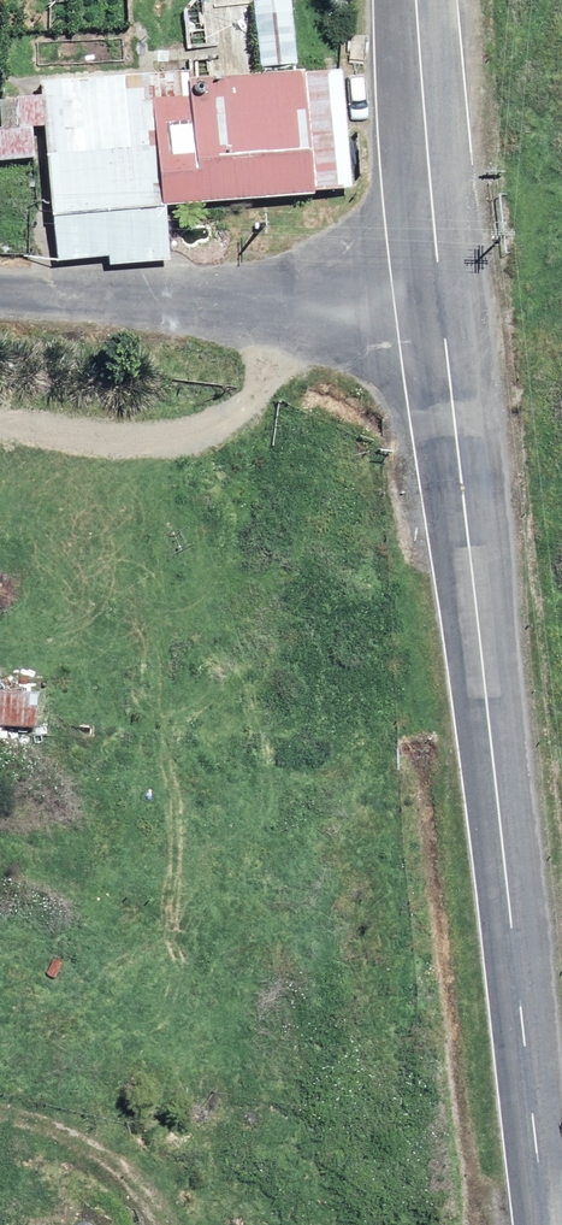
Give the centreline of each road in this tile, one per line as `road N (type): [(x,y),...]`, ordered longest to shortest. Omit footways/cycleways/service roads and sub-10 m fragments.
road 1 (primary): [(552,1224),(446,304)]
road 2 (unclassified): [(0,287),(353,310),(446,304)]
road 3 (primary): [(446,304),(420,0)]
road 4 (residential): [(0,1130),(102,1160),(147,1224)]

